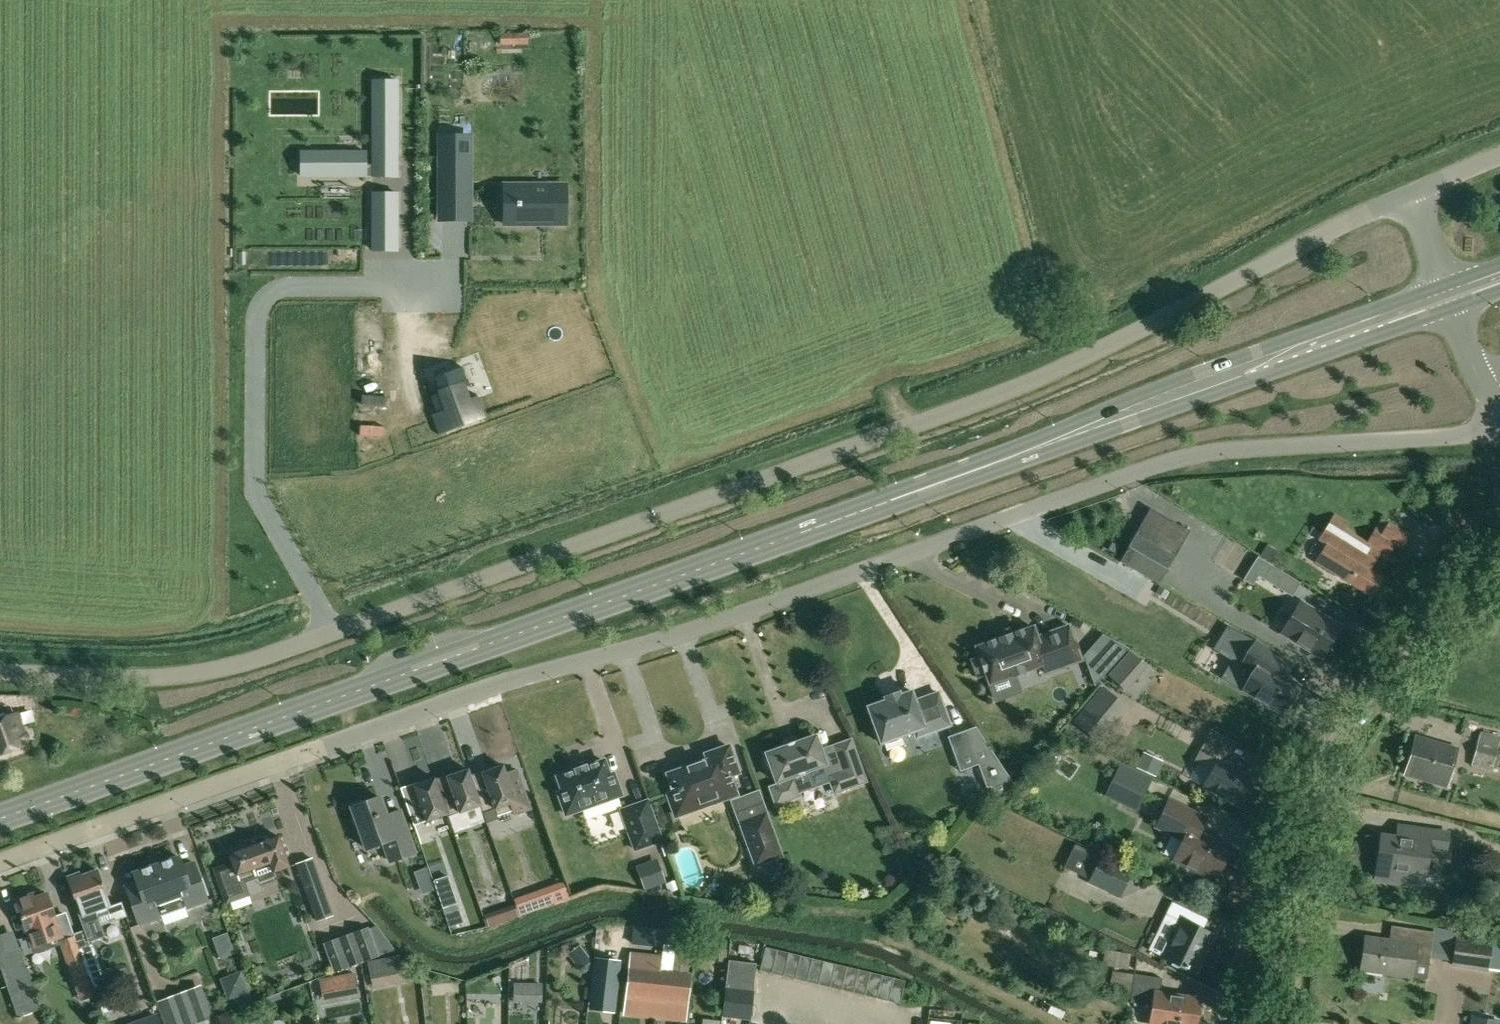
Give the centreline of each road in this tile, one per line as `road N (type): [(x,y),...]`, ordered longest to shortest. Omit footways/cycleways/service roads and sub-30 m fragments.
road 1 (residential): [(1499,430),(1225,451),(1149,469),(756,610),(489,687),(0,863)]
road 2 (tertiary): [(0,813),(1094,417),(1446,299)]
road 3 (unclassified): [(0,676),(179,678),(234,669),(1017,389),(1415,194)]
road 4 (residential): [(1277,1023),(1307,774),(1323,738),(1499,545)]

